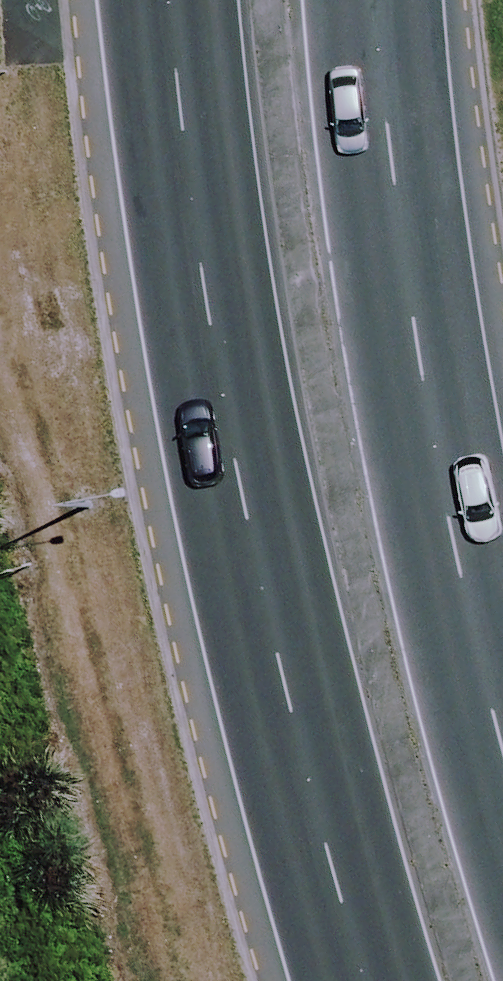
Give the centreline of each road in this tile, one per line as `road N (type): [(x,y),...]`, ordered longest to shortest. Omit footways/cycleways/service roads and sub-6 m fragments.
road 1 (secondary): [(374,980),(326,823),(185,182),(166,0)]
road 2 (secondary): [(373,0),(429,436),(502,746)]

